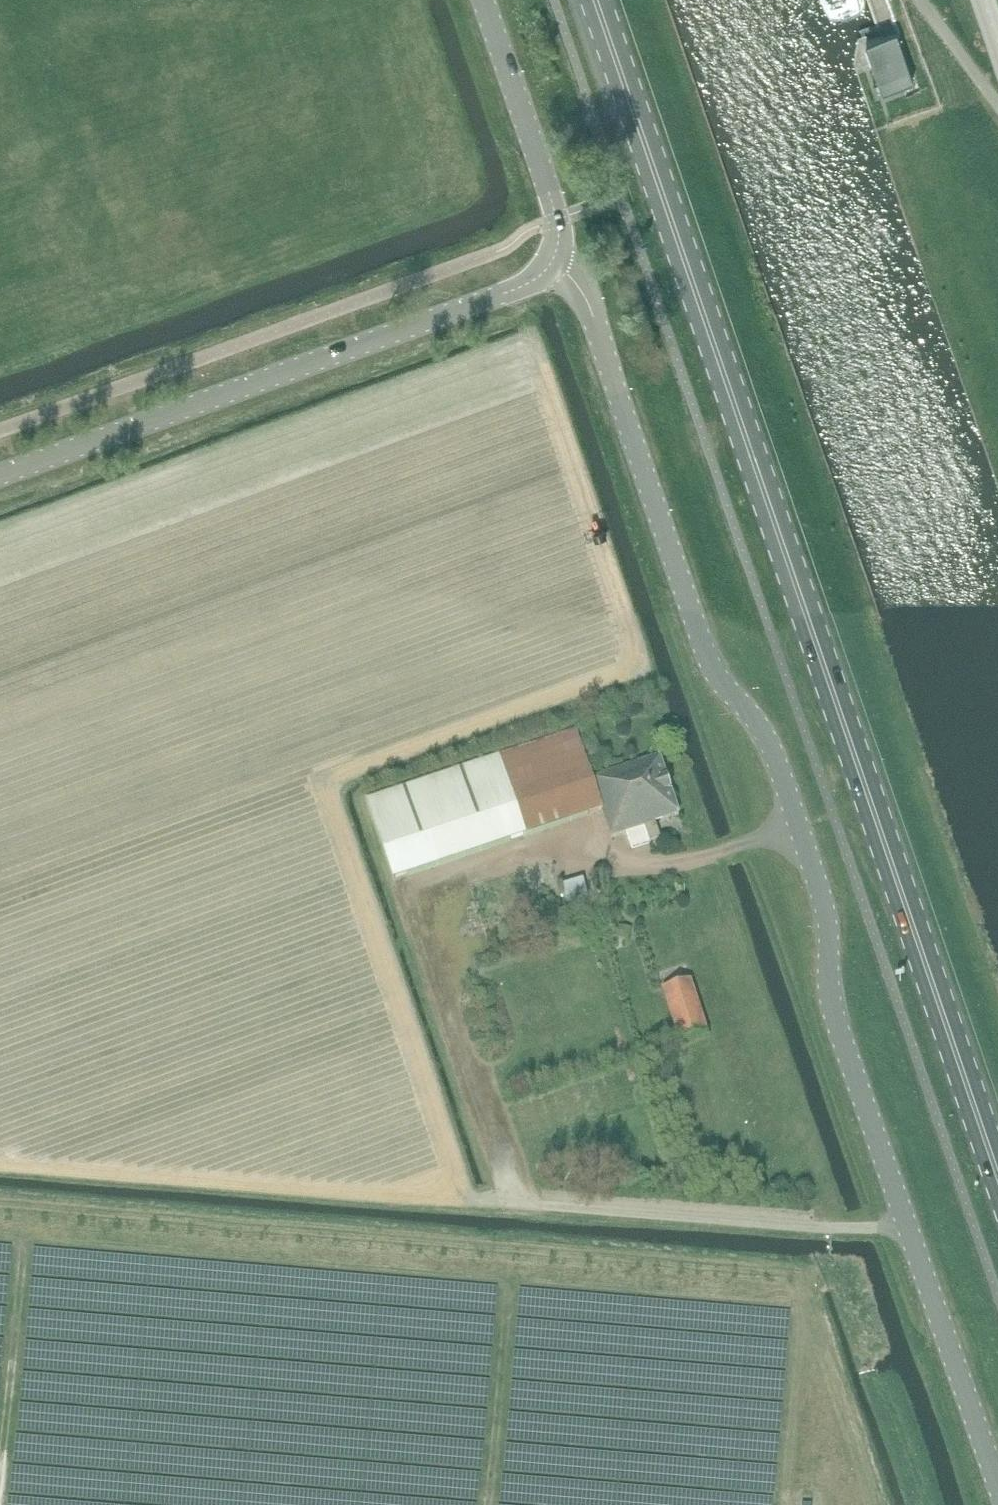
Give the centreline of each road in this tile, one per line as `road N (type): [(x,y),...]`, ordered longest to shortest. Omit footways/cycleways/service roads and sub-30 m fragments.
road 1 (unclassified): [(997,1484),(833,1012),(826,912),(775,754),(710,666),(590,307),(553,263)]
road 2 (primary): [(997,1173),(596,0)]
road 3 (track): [(530,336),(638,660),(625,672),(346,772),(330,798),(463,1198),(545,1204)]
road 4 (track): [(0,528),(530,336),(513,291)]
road 5 (unclassified): [(0,476),(526,286),(553,263)]
road 6 (track): [(463,1198),(0,1165)]
road 7 (track): [(910,1232),(545,1204)]
road 8 (unclassified): [(553,263),(558,220),(483,0)]

